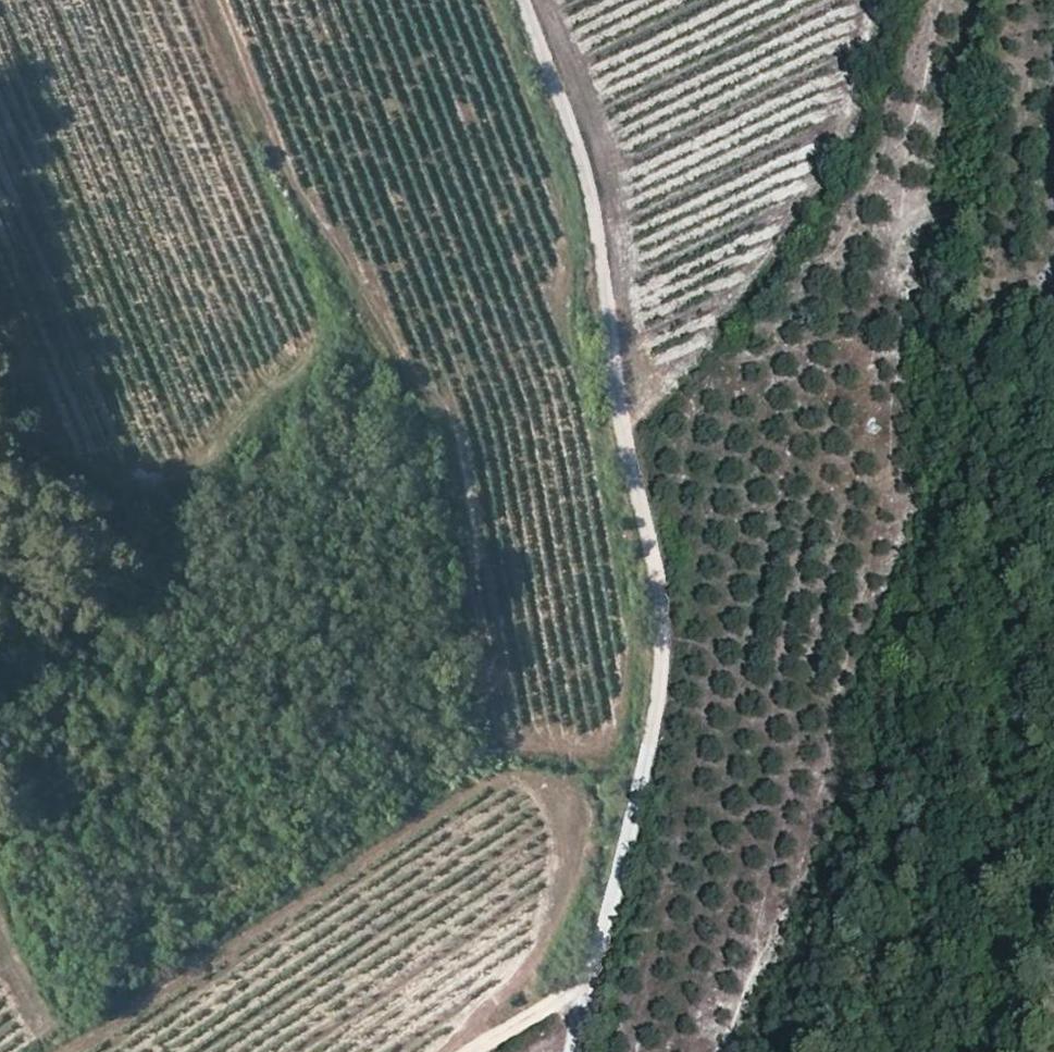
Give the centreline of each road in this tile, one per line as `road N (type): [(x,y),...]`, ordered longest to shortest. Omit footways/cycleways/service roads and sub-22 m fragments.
road 1 (track): [(574,1051),(615,907),(667,620),(614,383),(584,168),(523,0)]
road 2 (track): [(469,1051),(588,993)]

